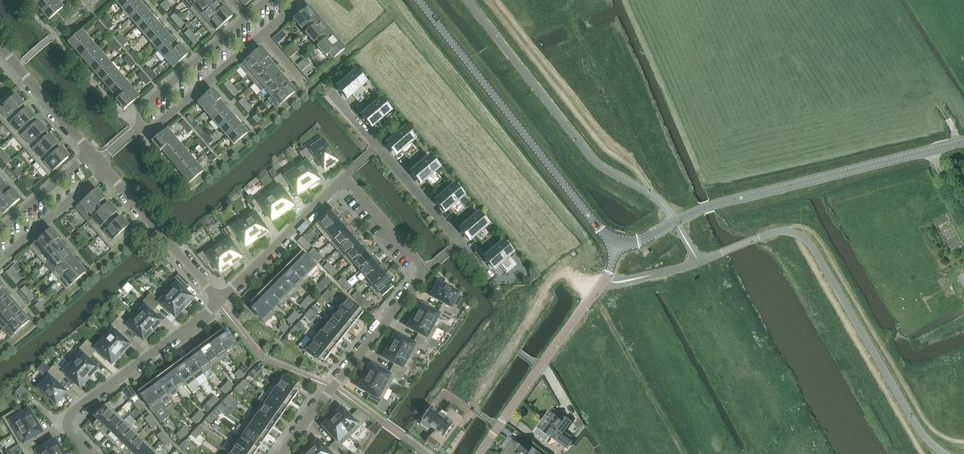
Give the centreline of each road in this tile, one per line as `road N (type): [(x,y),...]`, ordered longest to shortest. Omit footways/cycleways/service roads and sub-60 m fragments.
road 1 (tertiary): [(615,246),(712,206),(963,142)]
road 2 (residential): [(283,453),(427,270),(346,174)]
road 3 (tertiary): [(615,246),(418,0)]
road 4 (track): [(789,230),(806,228),(822,246),(933,430),(963,442)]
road 5 (track): [(495,0),(632,158),(653,194)]
road 6 (residential): [(479,453),(609,274),(615,246)]
road 7 (residential): [(89,453),(70,432),(73,411),(219,304)]
road 8 (residential): [(219,304),(346,174)]
road 9 (residential): [(219,304),(106,170)]
road 10 (residential): [(248,17),(140,109),(139,128)]
road 11 (residential): [(139,128),(157,126),(263,36)]
road 12 (residential): [(91,153),(0,47)]
road 13 (residential): [(0,261),(106,170)]
road 14 (residential): [(91,153),(0,232)]

